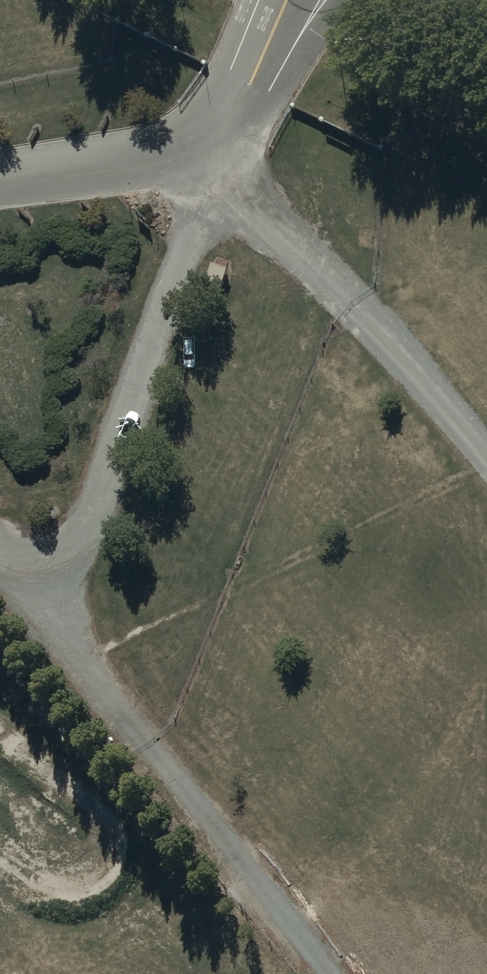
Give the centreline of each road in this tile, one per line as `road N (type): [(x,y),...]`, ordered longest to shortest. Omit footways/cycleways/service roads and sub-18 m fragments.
road 1 (track): [(199,148),(187,233),(49,621)]
road 2 (track): [(49,621),(333,973)]
road 3 (track): [(199,148),(356,303),(486,474)]
road 4 (primary): [(319,3),(248,86),(269,0)]
road 5 (track): [(81,973),(0,877)]

